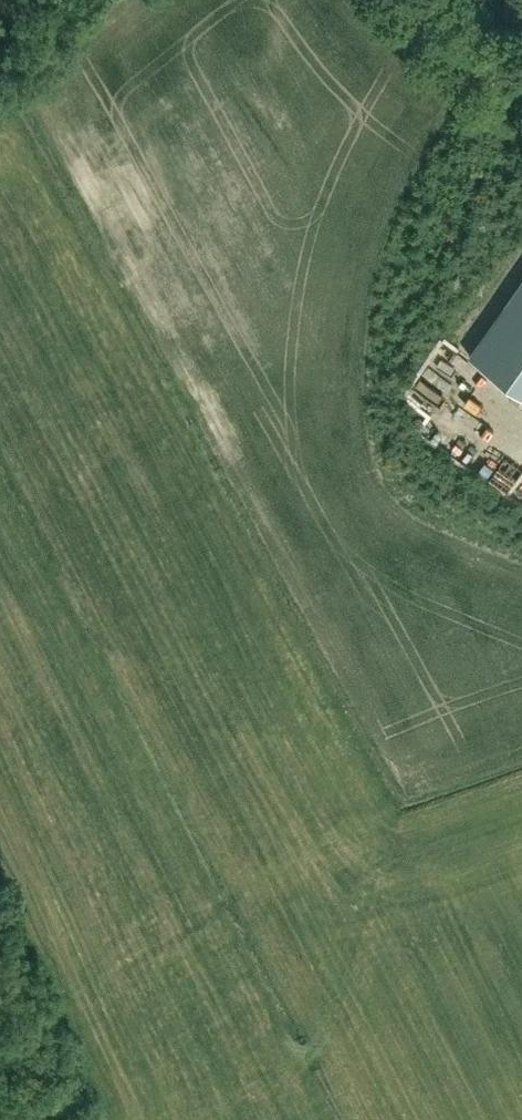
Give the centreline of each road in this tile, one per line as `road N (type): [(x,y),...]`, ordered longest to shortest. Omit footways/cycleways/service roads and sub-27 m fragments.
road 1 (unclassified): [(521,87),(467,64),(403,0)]

